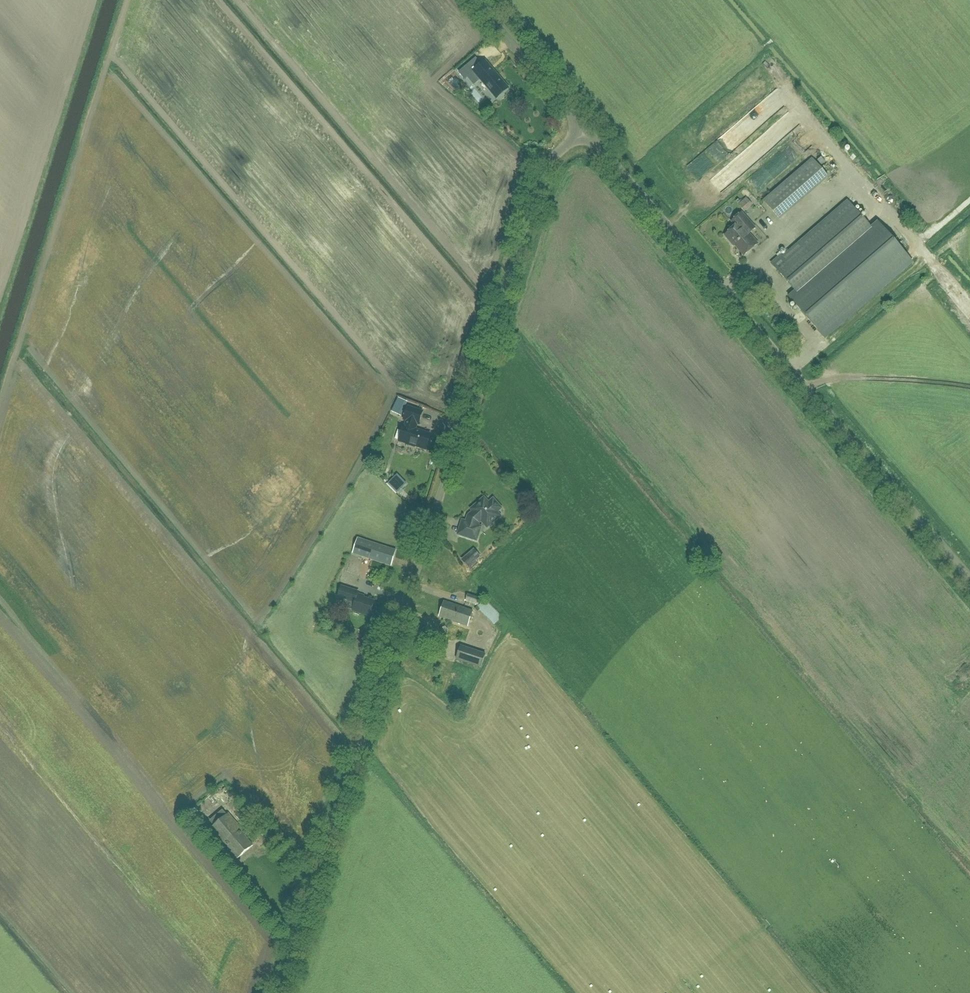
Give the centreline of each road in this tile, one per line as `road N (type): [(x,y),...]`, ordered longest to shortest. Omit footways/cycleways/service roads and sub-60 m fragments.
road 1 (unclassified): [(281,992),(546,168),(584,129)]
road 2 (unclassified): [(969,577),(584,129)]
road 3 (unclassified): [(584,129),(475,0)]

